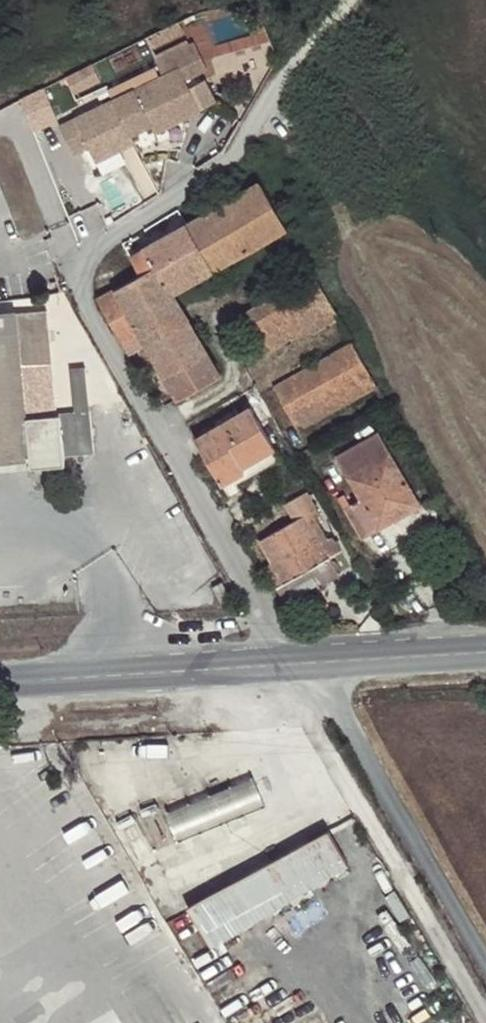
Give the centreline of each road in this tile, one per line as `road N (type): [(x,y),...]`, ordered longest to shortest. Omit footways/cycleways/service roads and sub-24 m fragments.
road 1 (residential): [(347,0),(228,163),(100,244),(75,275),(82,309),(315,666)]
road 2 (residential): [(315,666),(485,959)]
road 3 (secondary): [(315,666),(0,684)]
road 4 (secondary): [(485,655),(315,666)]

